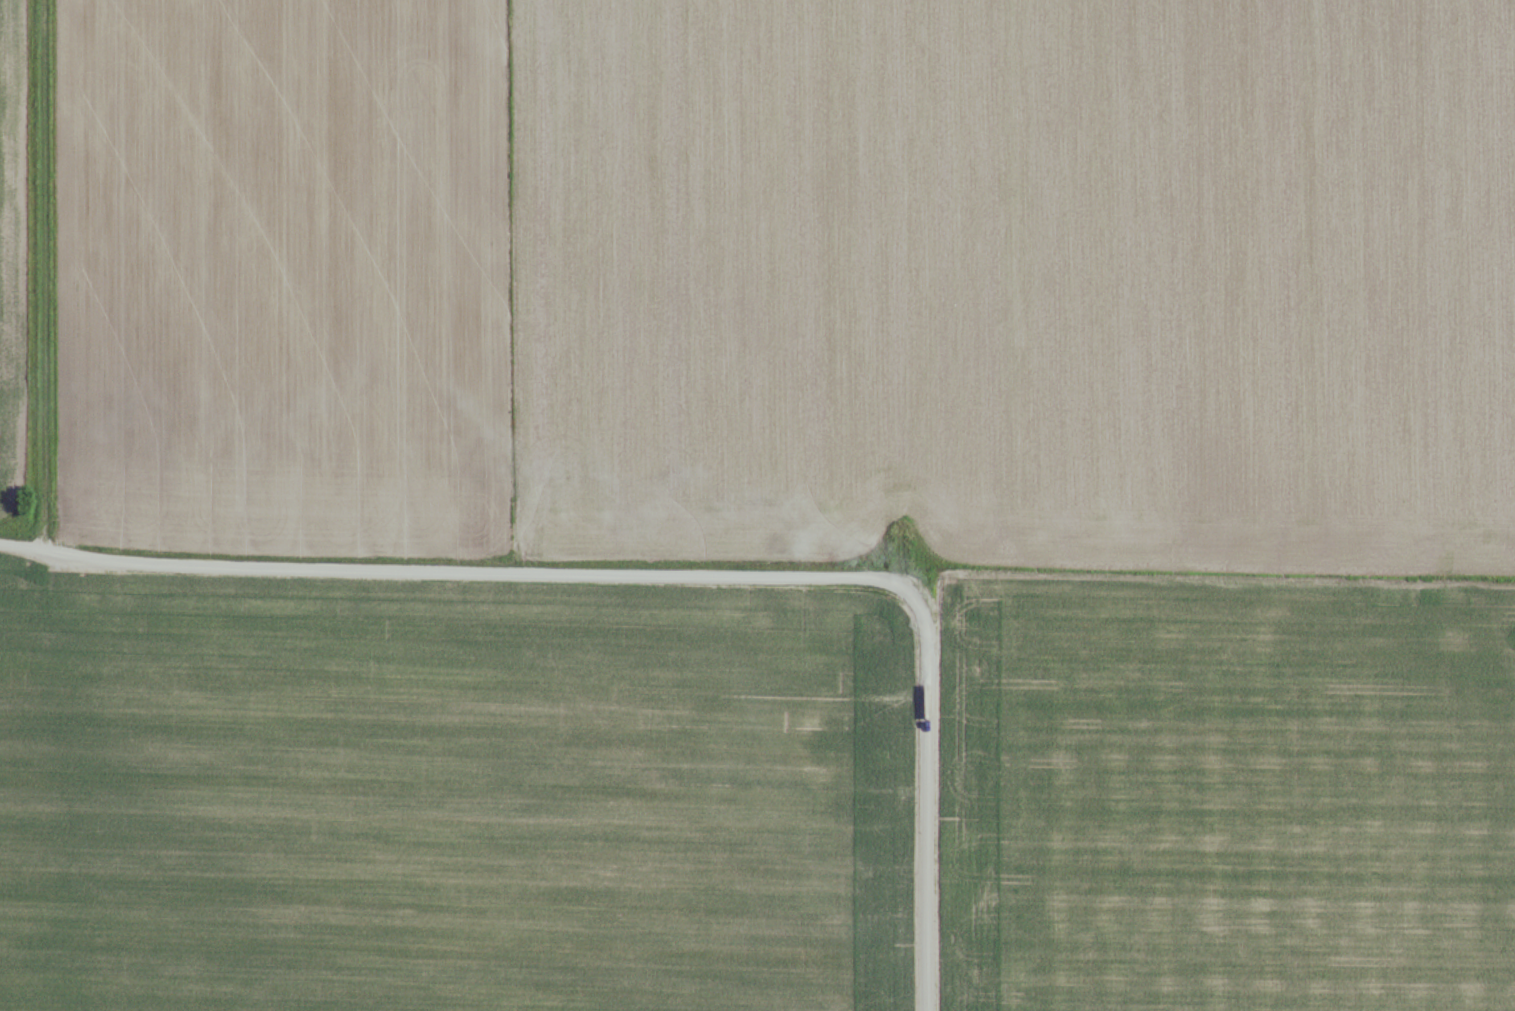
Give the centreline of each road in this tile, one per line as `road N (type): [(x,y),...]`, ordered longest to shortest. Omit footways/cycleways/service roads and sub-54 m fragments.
road 1 (residential): [(927,1010),(929,622),(895,581),(126,562),(44,548),(42,0)]

